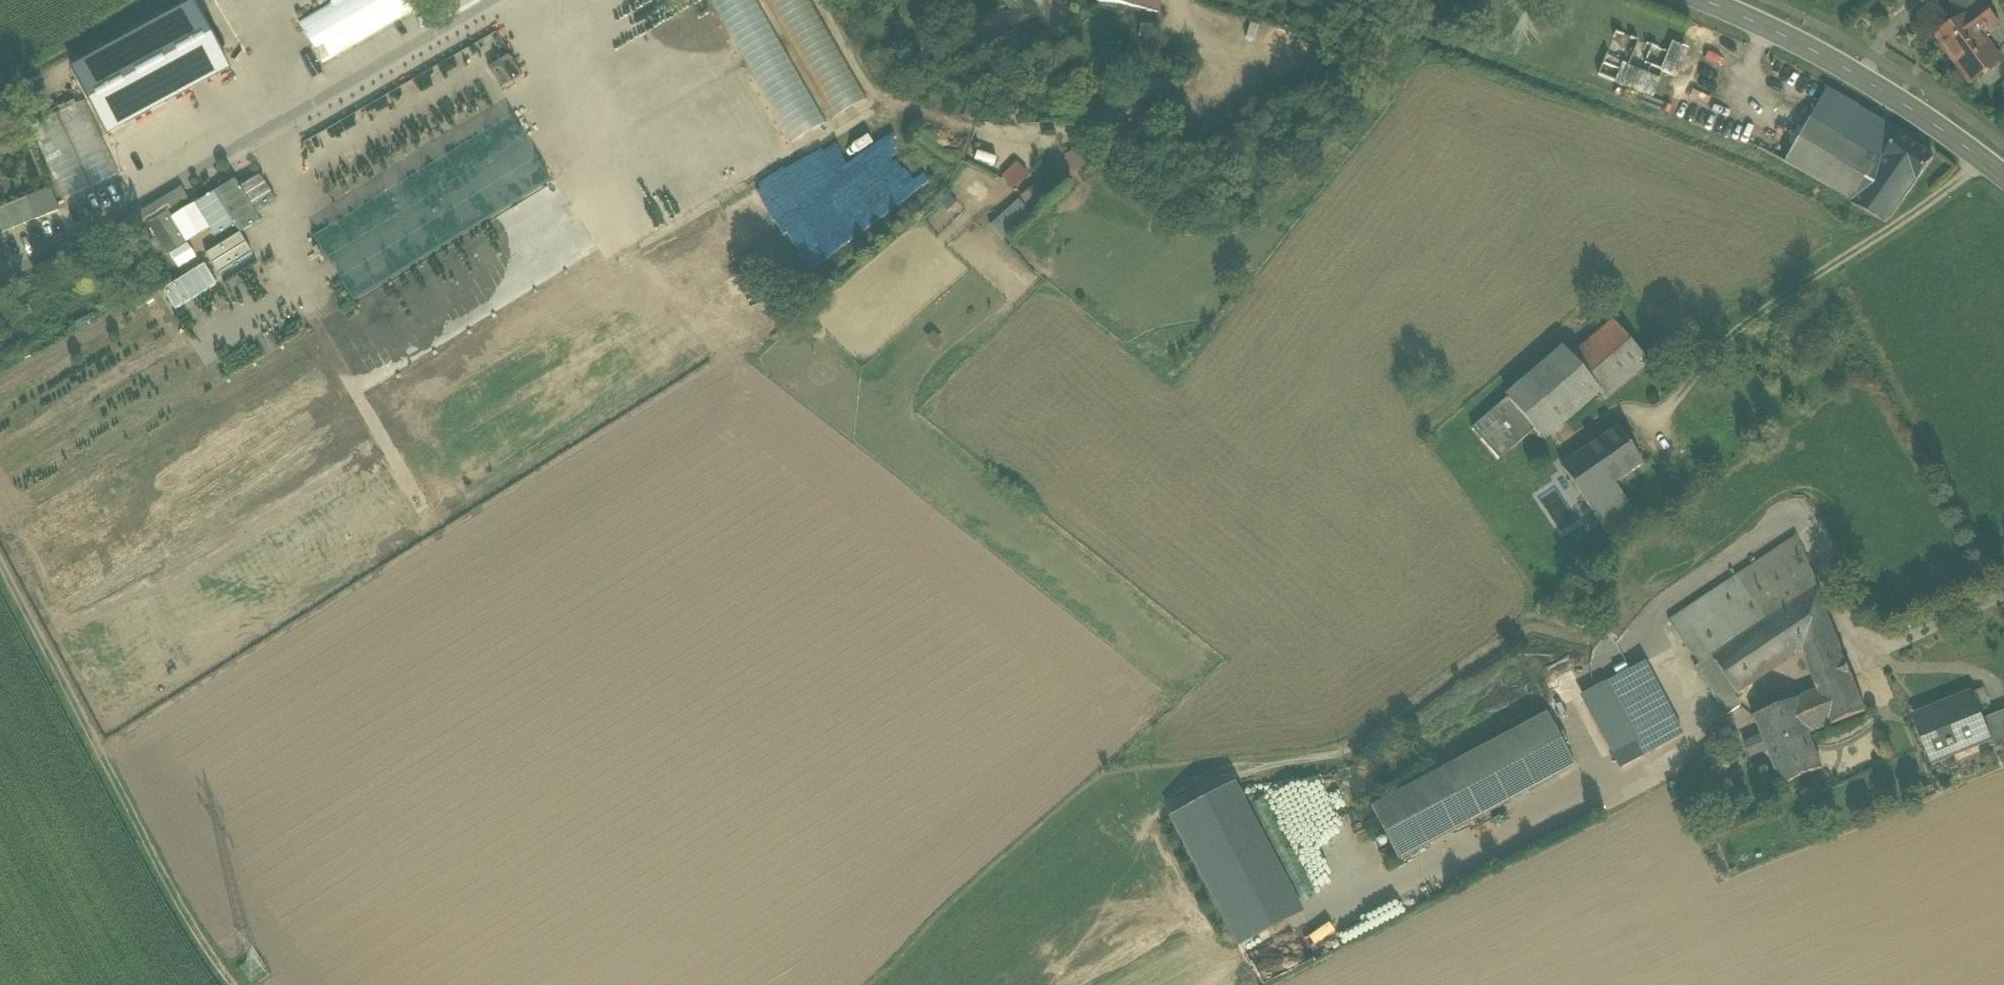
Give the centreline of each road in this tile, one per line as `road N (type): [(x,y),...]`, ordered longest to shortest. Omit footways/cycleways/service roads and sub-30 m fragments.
road 1 (unclassified): [(490,0),(0,274)]
road 2 (track): [(240,984),(151,852),(0,577)]
road 3 (tertiary): [(2003,179),(1849,71),(1700,0)]

